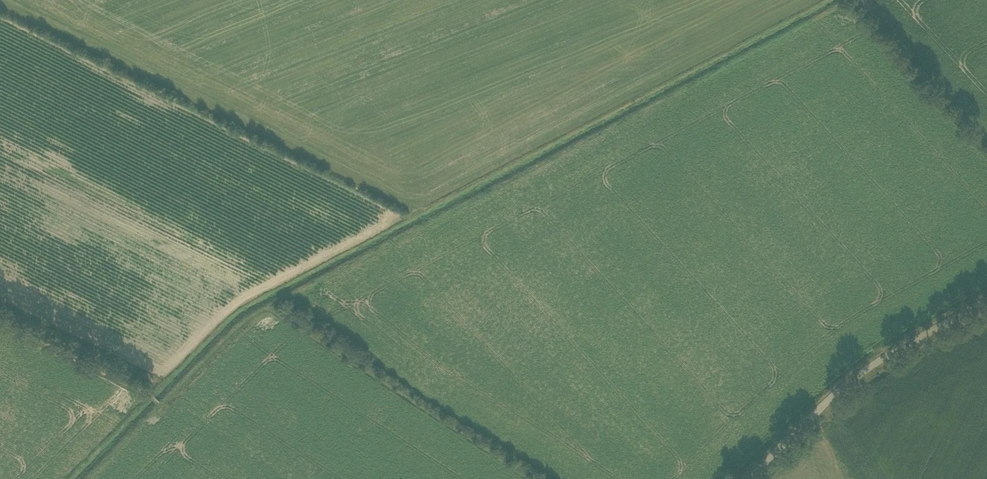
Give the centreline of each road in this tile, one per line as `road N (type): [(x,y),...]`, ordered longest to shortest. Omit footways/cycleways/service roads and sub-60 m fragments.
road 1 (unclassified): [(749,478),(855,376),(986,298)]

